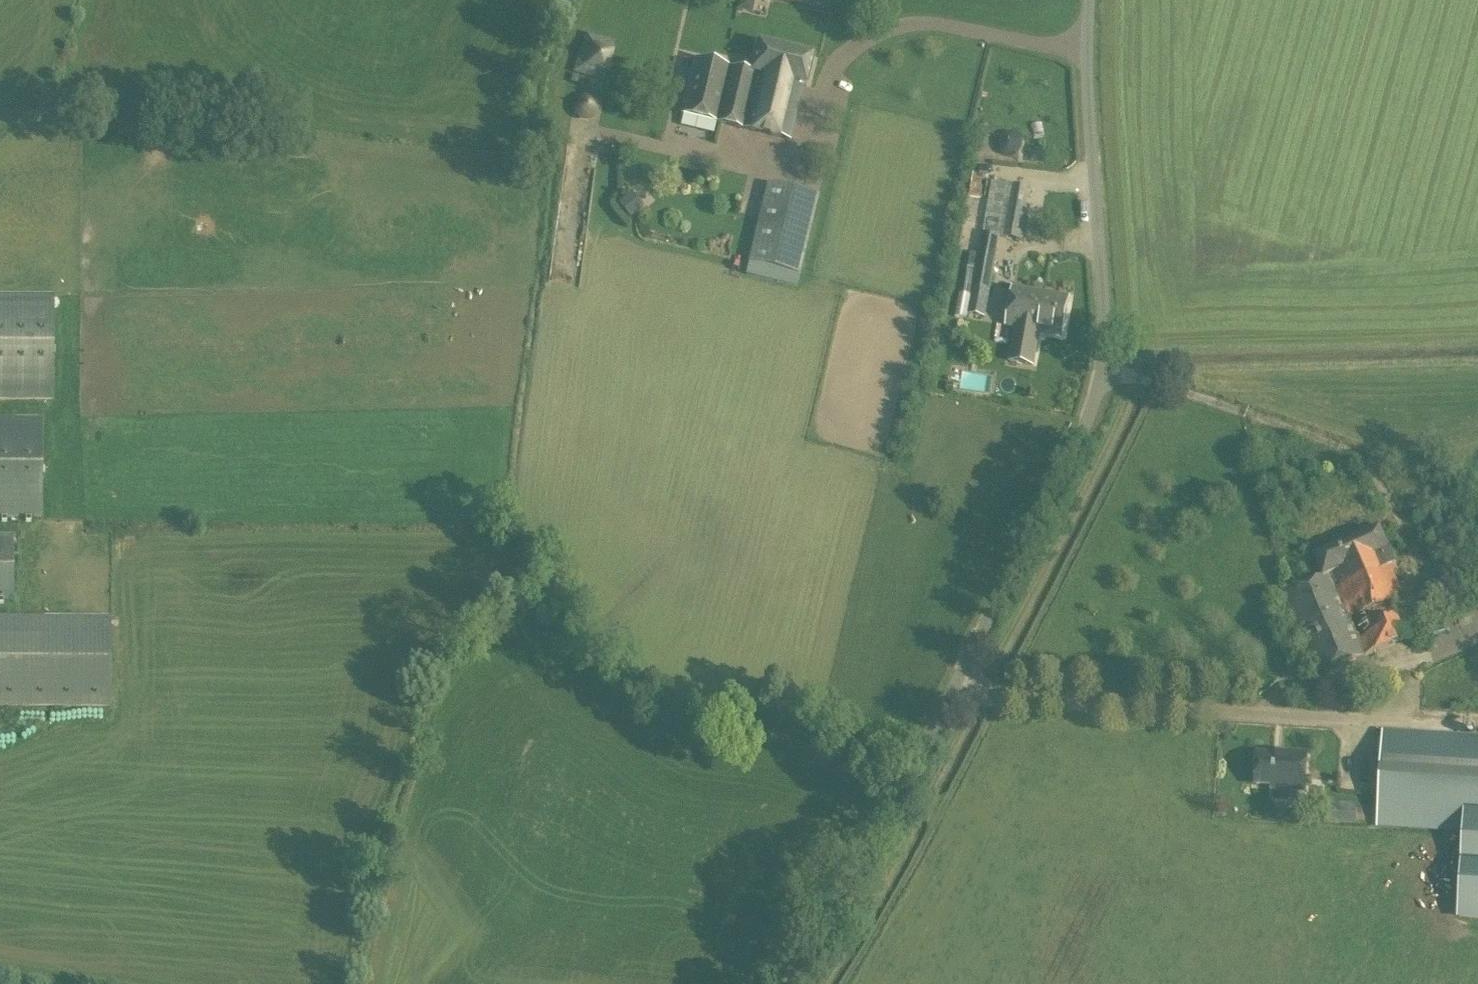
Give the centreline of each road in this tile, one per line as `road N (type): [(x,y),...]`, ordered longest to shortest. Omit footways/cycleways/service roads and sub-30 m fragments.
road 1 (unclassified): [(775,983),(947,687),(1087,411),(1107,272),(1091,0)]

